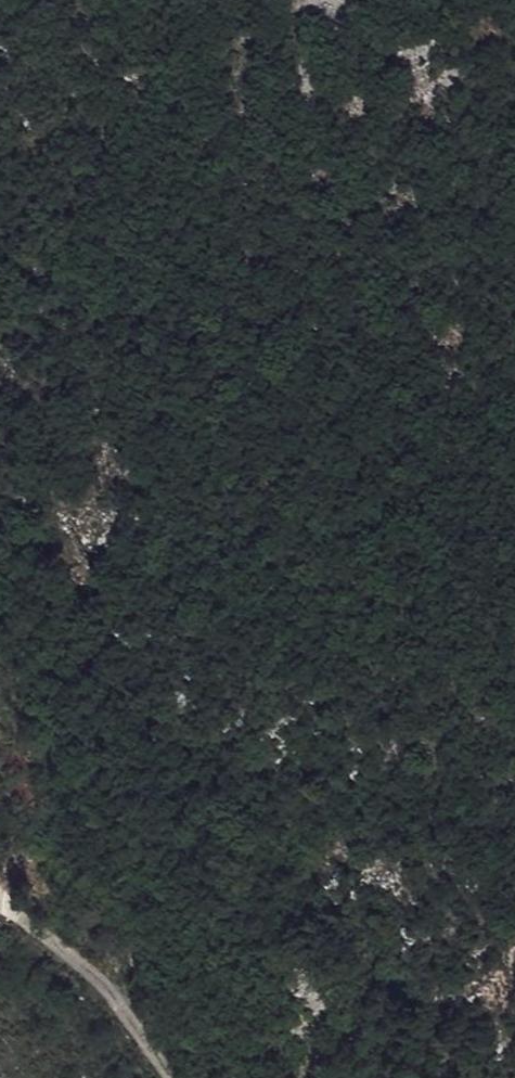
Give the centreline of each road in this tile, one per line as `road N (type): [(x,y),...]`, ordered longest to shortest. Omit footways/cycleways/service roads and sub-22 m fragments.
road 1 (track): [(0,891),(131,1021),(169,1077)]

